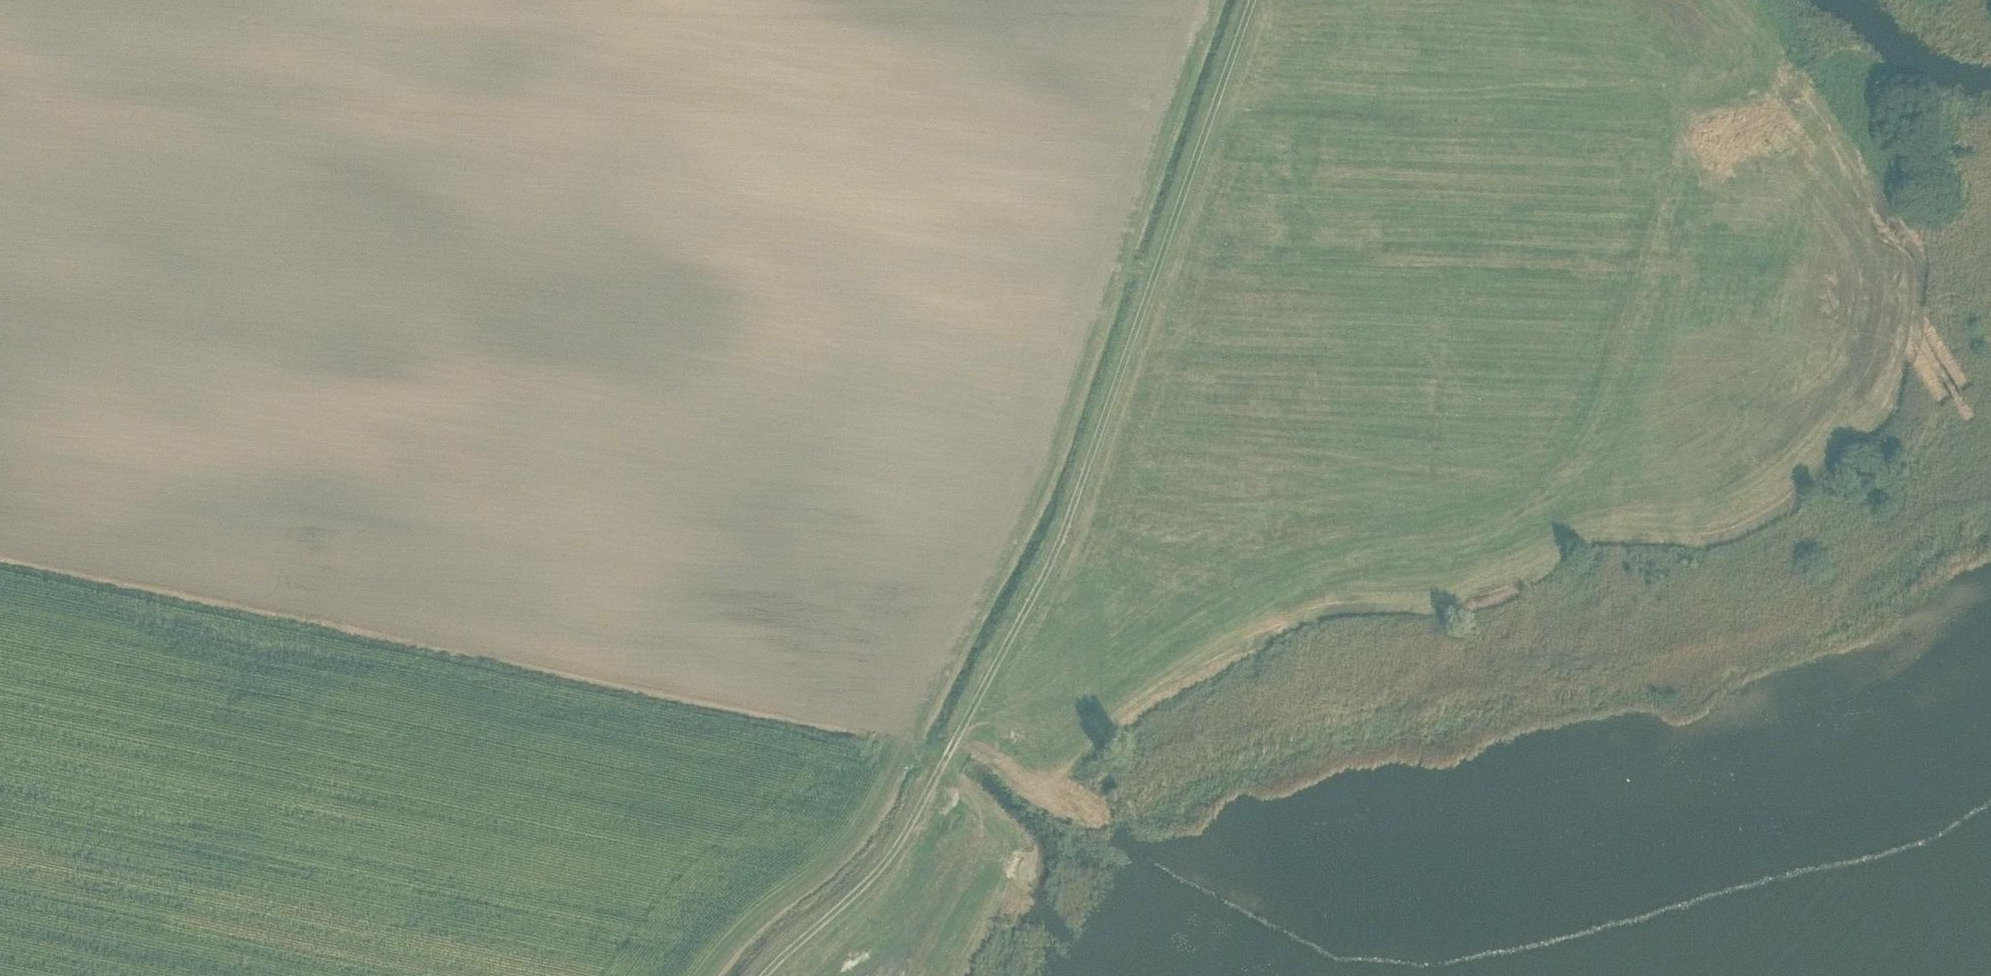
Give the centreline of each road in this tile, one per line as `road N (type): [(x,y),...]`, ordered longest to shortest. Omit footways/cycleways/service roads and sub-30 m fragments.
road 1 (track): [(1253,0),(1040,586),(892,854),(765,975)]

